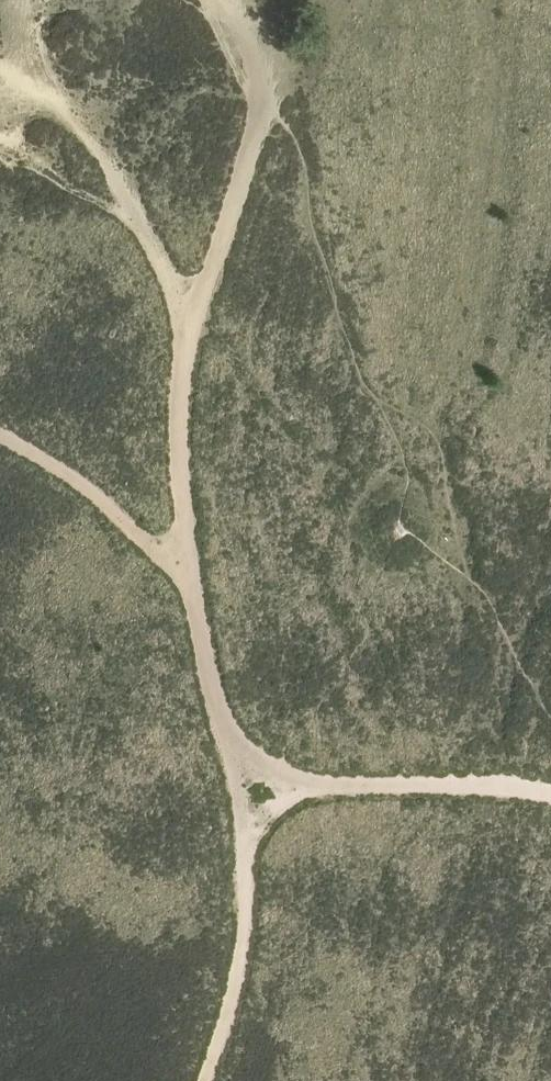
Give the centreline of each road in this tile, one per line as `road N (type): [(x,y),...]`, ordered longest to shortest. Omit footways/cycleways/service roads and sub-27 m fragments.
road 1 (track): [(227,0),(269,81),(264,123),(188,316),(177,415),(188,573),(235,785)]
road 2 (track): [(235,785),(550,793)]
road 3 (track): [(235,785),(246,913),(235,991),(203,1080)]
road 4 (track): [(0,437),(78,483),(188,573)]
road 5 (track): [(0,68),(75,122),(133,204)]
road 6 (track): [(133,204),(0,138)]
road 7 (track): [(133,204),(188,316)]

